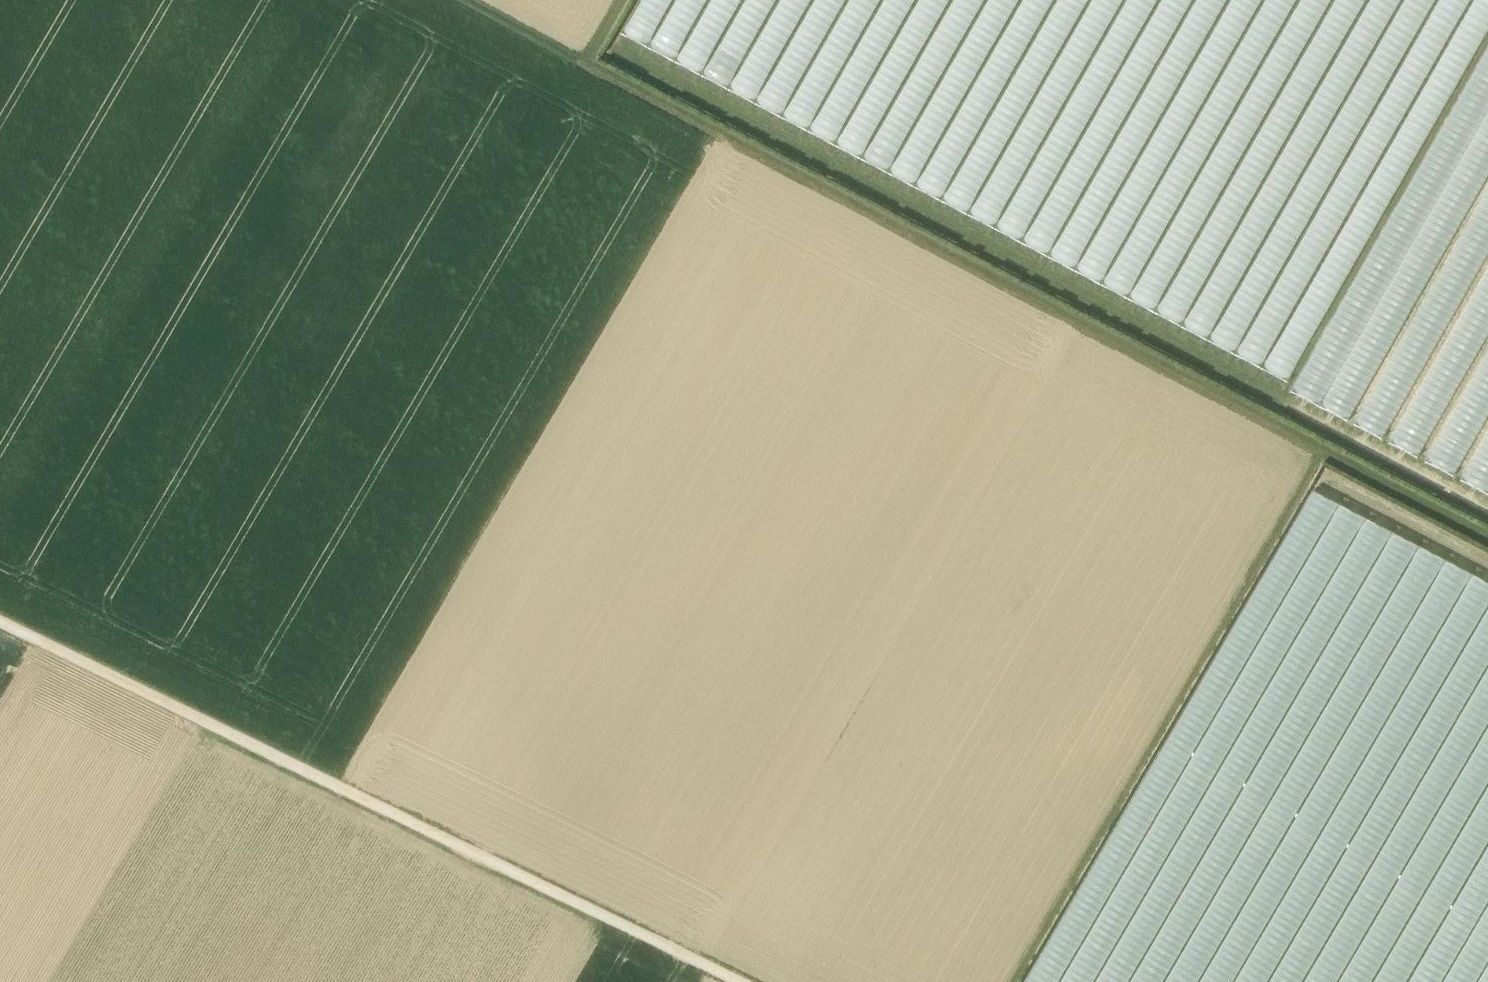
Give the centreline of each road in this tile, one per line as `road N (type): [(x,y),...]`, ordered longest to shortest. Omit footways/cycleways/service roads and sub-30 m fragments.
road 1 (track): [(1487,542),(451,0)]
road 2 (track): [(728,981),(0,628)]

